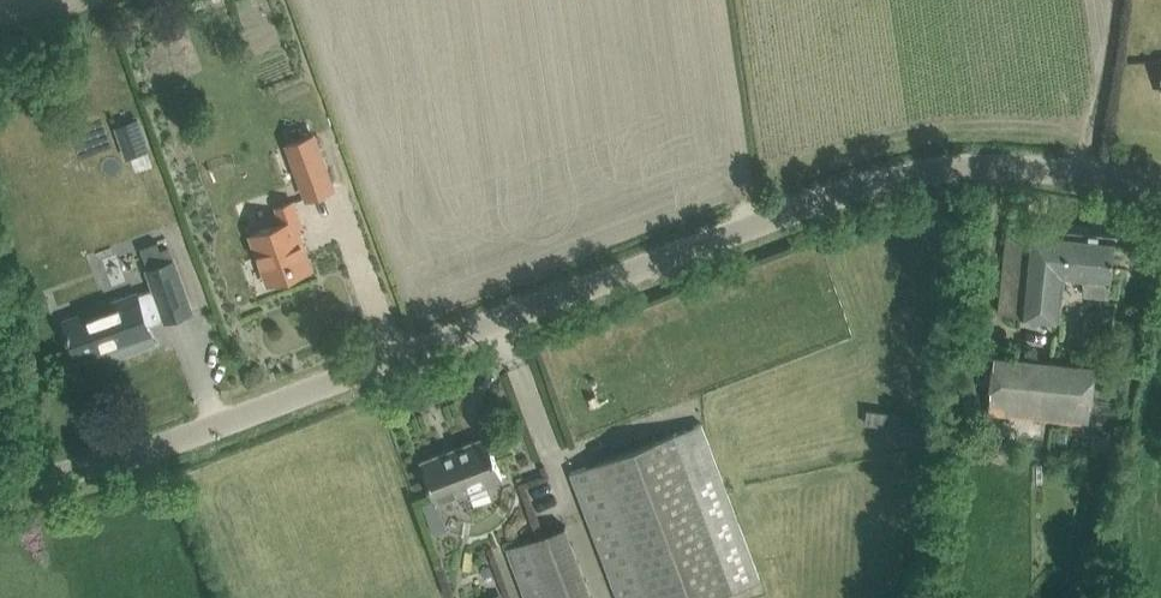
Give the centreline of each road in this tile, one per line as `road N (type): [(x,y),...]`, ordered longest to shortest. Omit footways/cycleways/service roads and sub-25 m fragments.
road 1 (tertiary): [(1160,186),(988,166),(910,175),(154,447),(0,485)]

